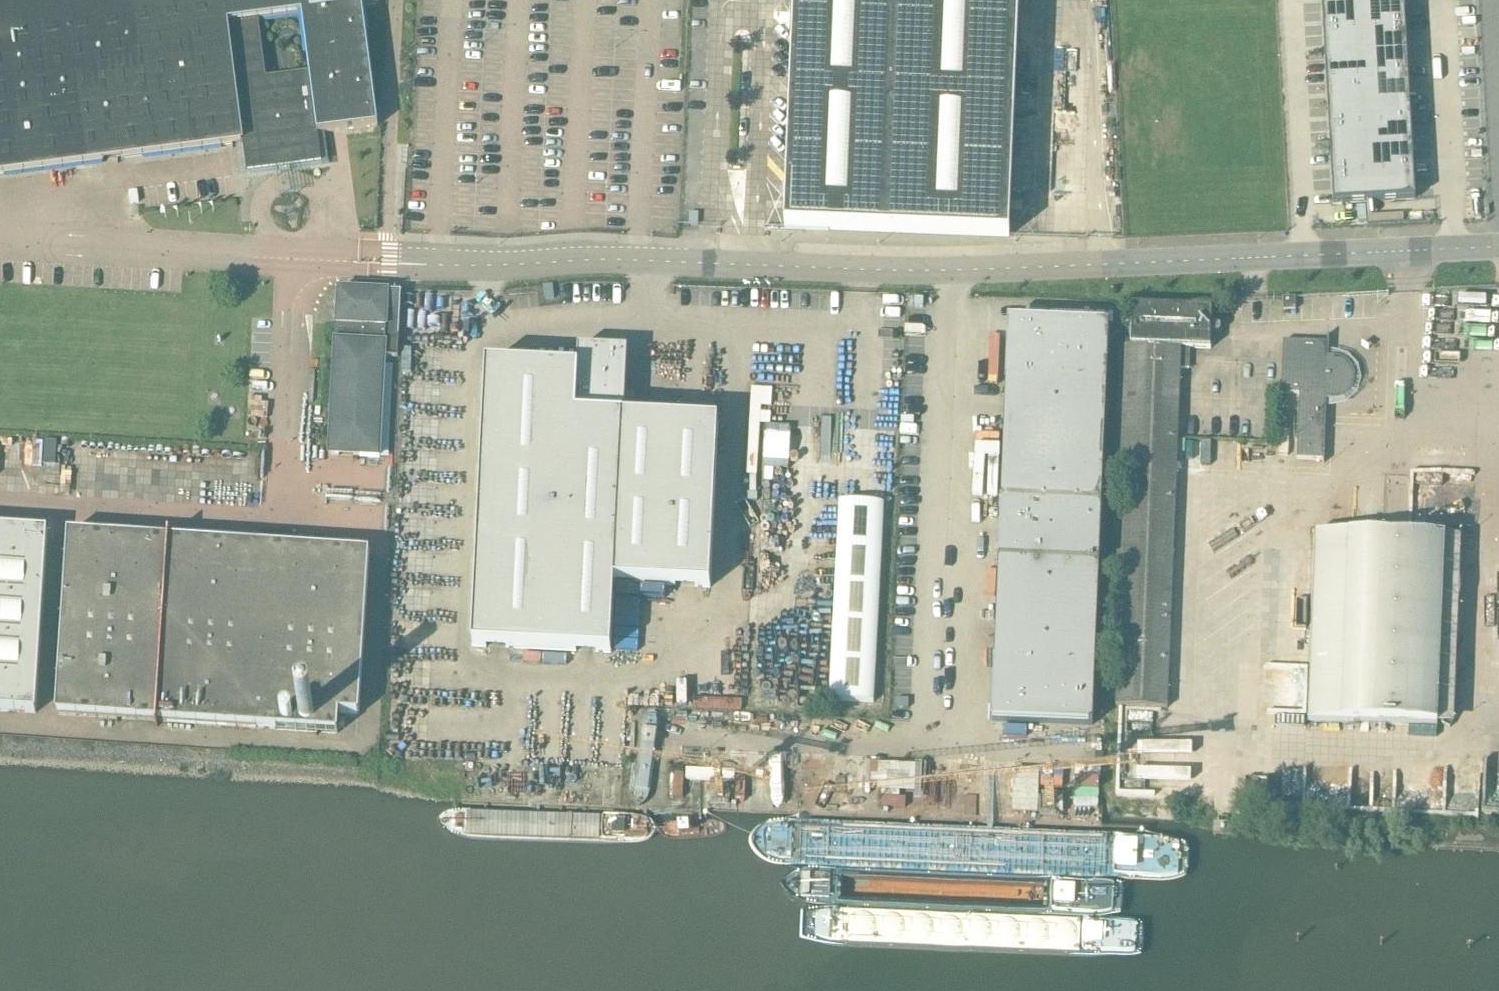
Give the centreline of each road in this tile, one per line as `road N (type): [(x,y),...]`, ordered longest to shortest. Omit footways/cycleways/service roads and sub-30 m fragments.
road 1 (unclassified): [(1498,244),(947,270),(414,259)]

